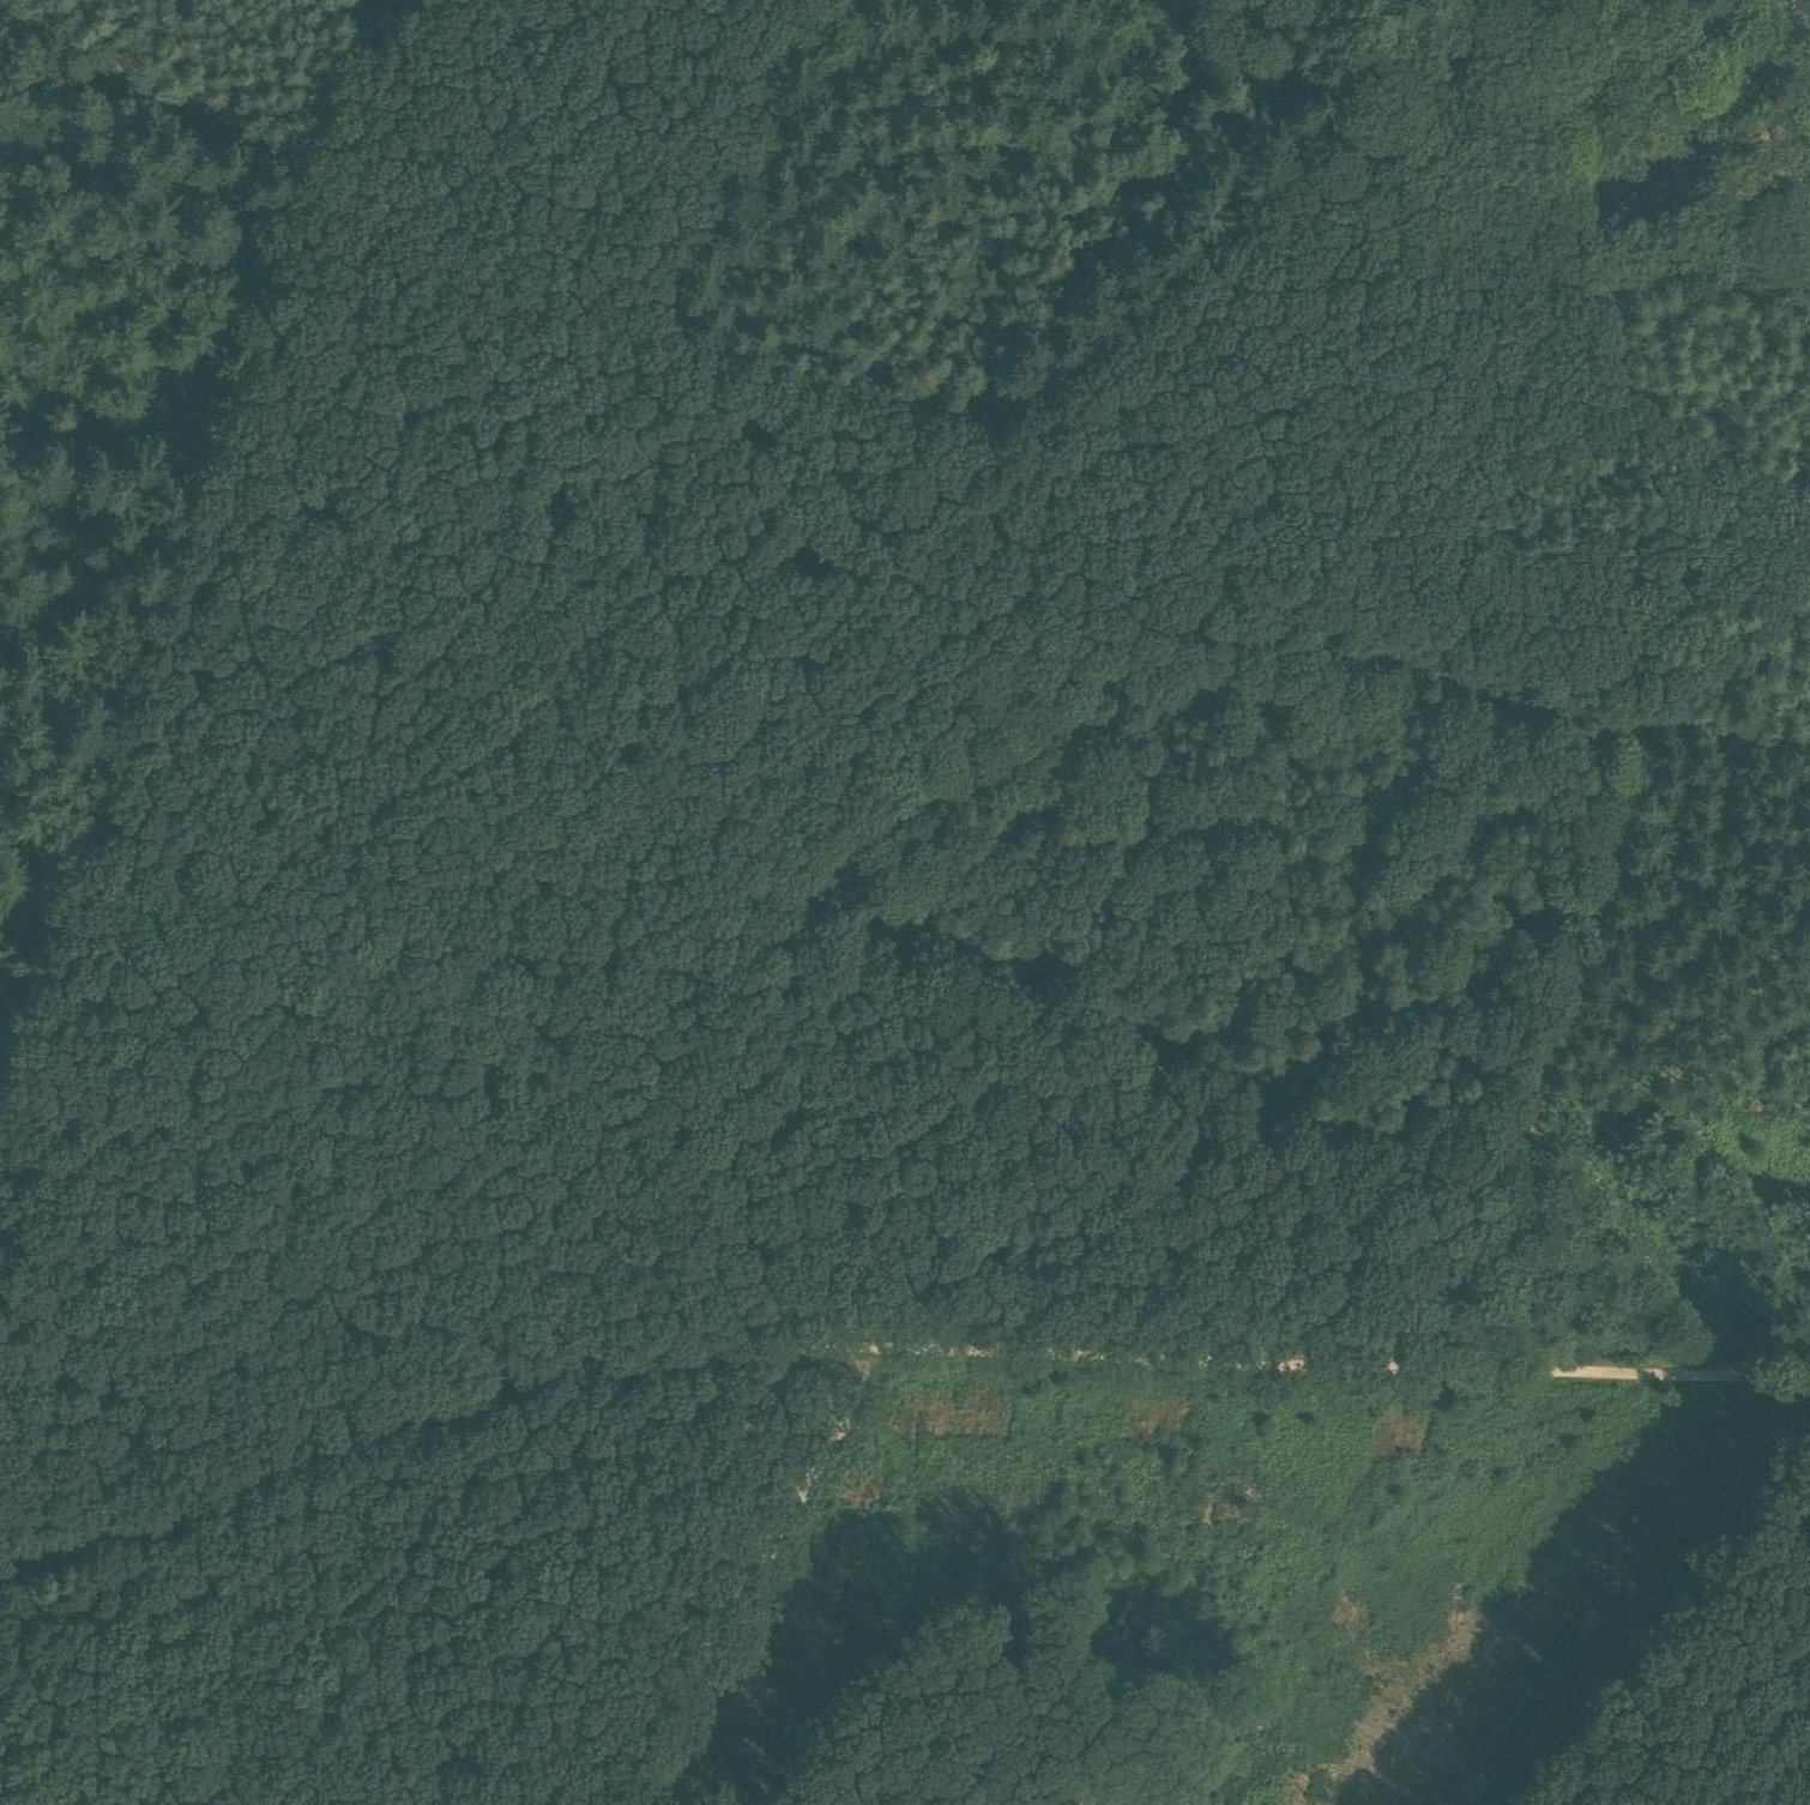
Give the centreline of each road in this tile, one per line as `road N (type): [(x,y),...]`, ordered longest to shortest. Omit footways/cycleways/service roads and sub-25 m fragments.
road 1 (track): [(998,439),(0,1393)]
road 2 (track): [(320,162),(0,1122)]
road 3 (track): [(897,1346),(603,1343),(522,1355),(0,1536)]
road 4 (track): [(1809,1375),(897,1346)]
road 5 (track): [(320,162),(998,439)]
road 6 (track): [(998,439),(1650,710)]
road 7 (track): [(1650,710),(1607,888),(1540,1025),(1411,1366)]
road 8 (track): [(897,1346),(637,1804)]
road 9 (track): [(998,439),(1367,79)]
road 10 (track): [(0,2),(304,132),(320,162)]

